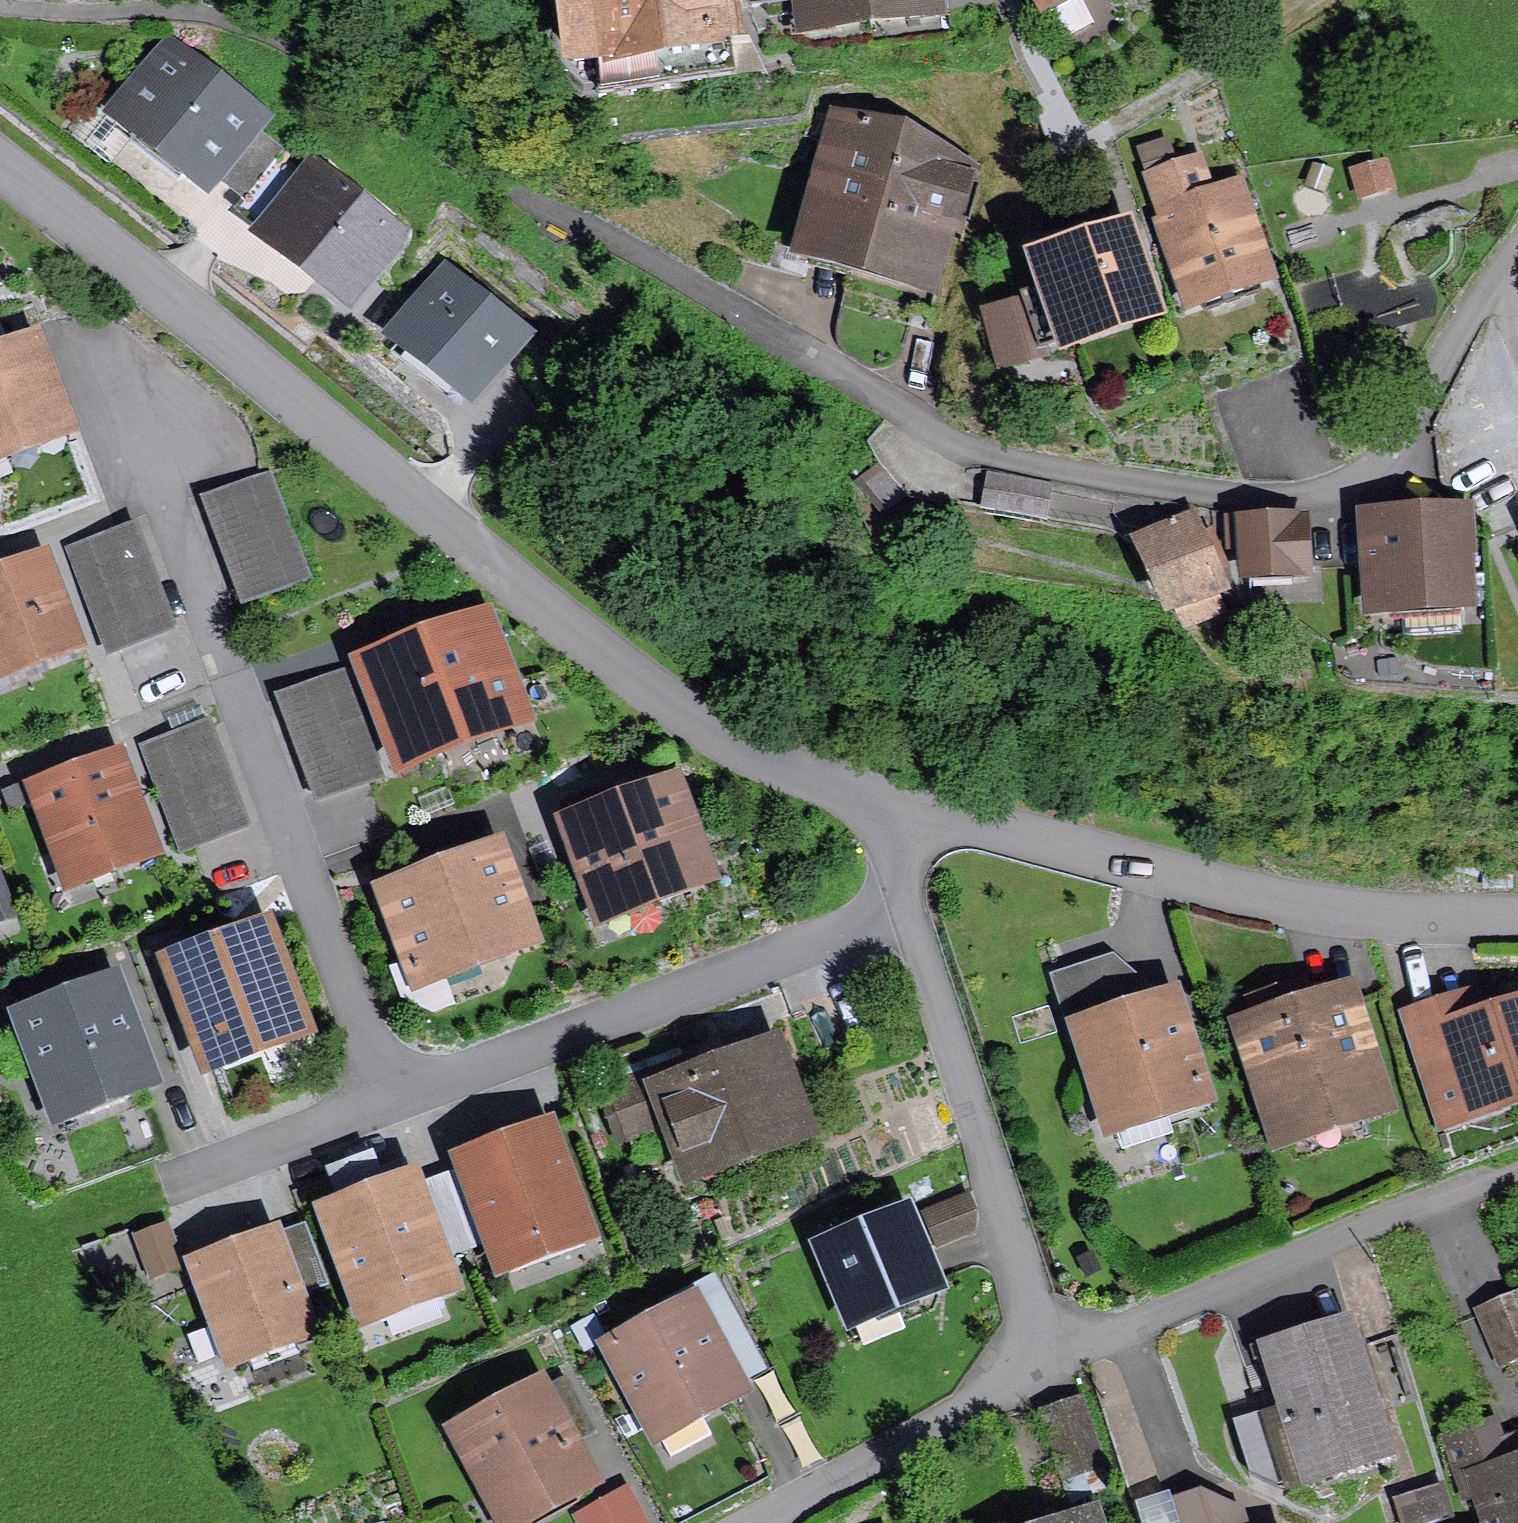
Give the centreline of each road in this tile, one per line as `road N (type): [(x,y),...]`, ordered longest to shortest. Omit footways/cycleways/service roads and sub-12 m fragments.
road 1 (residential): [(873,820),(714,739),(0,182)]
road 2 (residential): [(1517,268),(1461,308),(1376,439),(1326,489),(1253,508),(977,470),(871,413),(753,332)]
road 3 (residential): [(374,1120),(97,363)]
road 4 (residential): [(1517,927),(1370,928),(873,820)]
road 5 (residential): [(900,923),(374,1120)]
road 6 (residential): [(1062,1362),(900,923)]
road 7 (residential): [(1486,1199),(1062,1362)]
road 8 (residential): [(1062,1362),(763,1522)]
road 9 (residential): [(374,1120),(188,1186)]
road 10 (residential): [(1517,268),(1482,347),(1517,408)]

